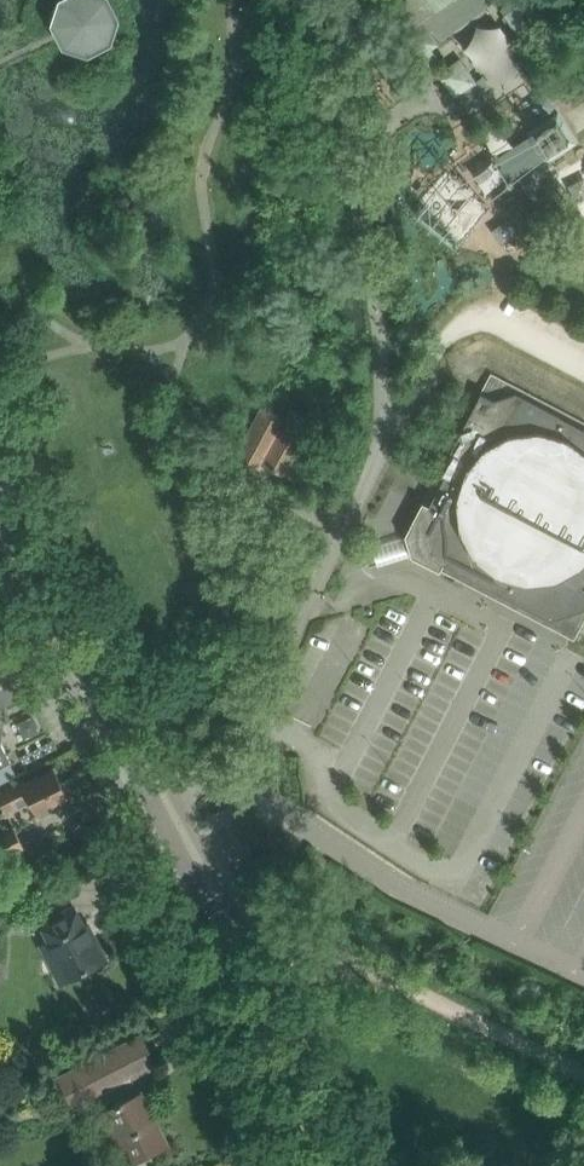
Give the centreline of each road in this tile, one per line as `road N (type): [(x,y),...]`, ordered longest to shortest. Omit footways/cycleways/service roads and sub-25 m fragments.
road 1 (unclassified): [(159,804),(228,766),(253,731),(384,439),(383,372),(330,0)]
road 2 (unclassified): [(198,883),(583,1070)]
road 3 (tertiary): [(159,804),(40,583),(0,539)]
road 4 (tertiary): [(315,1165),(198,883)]

